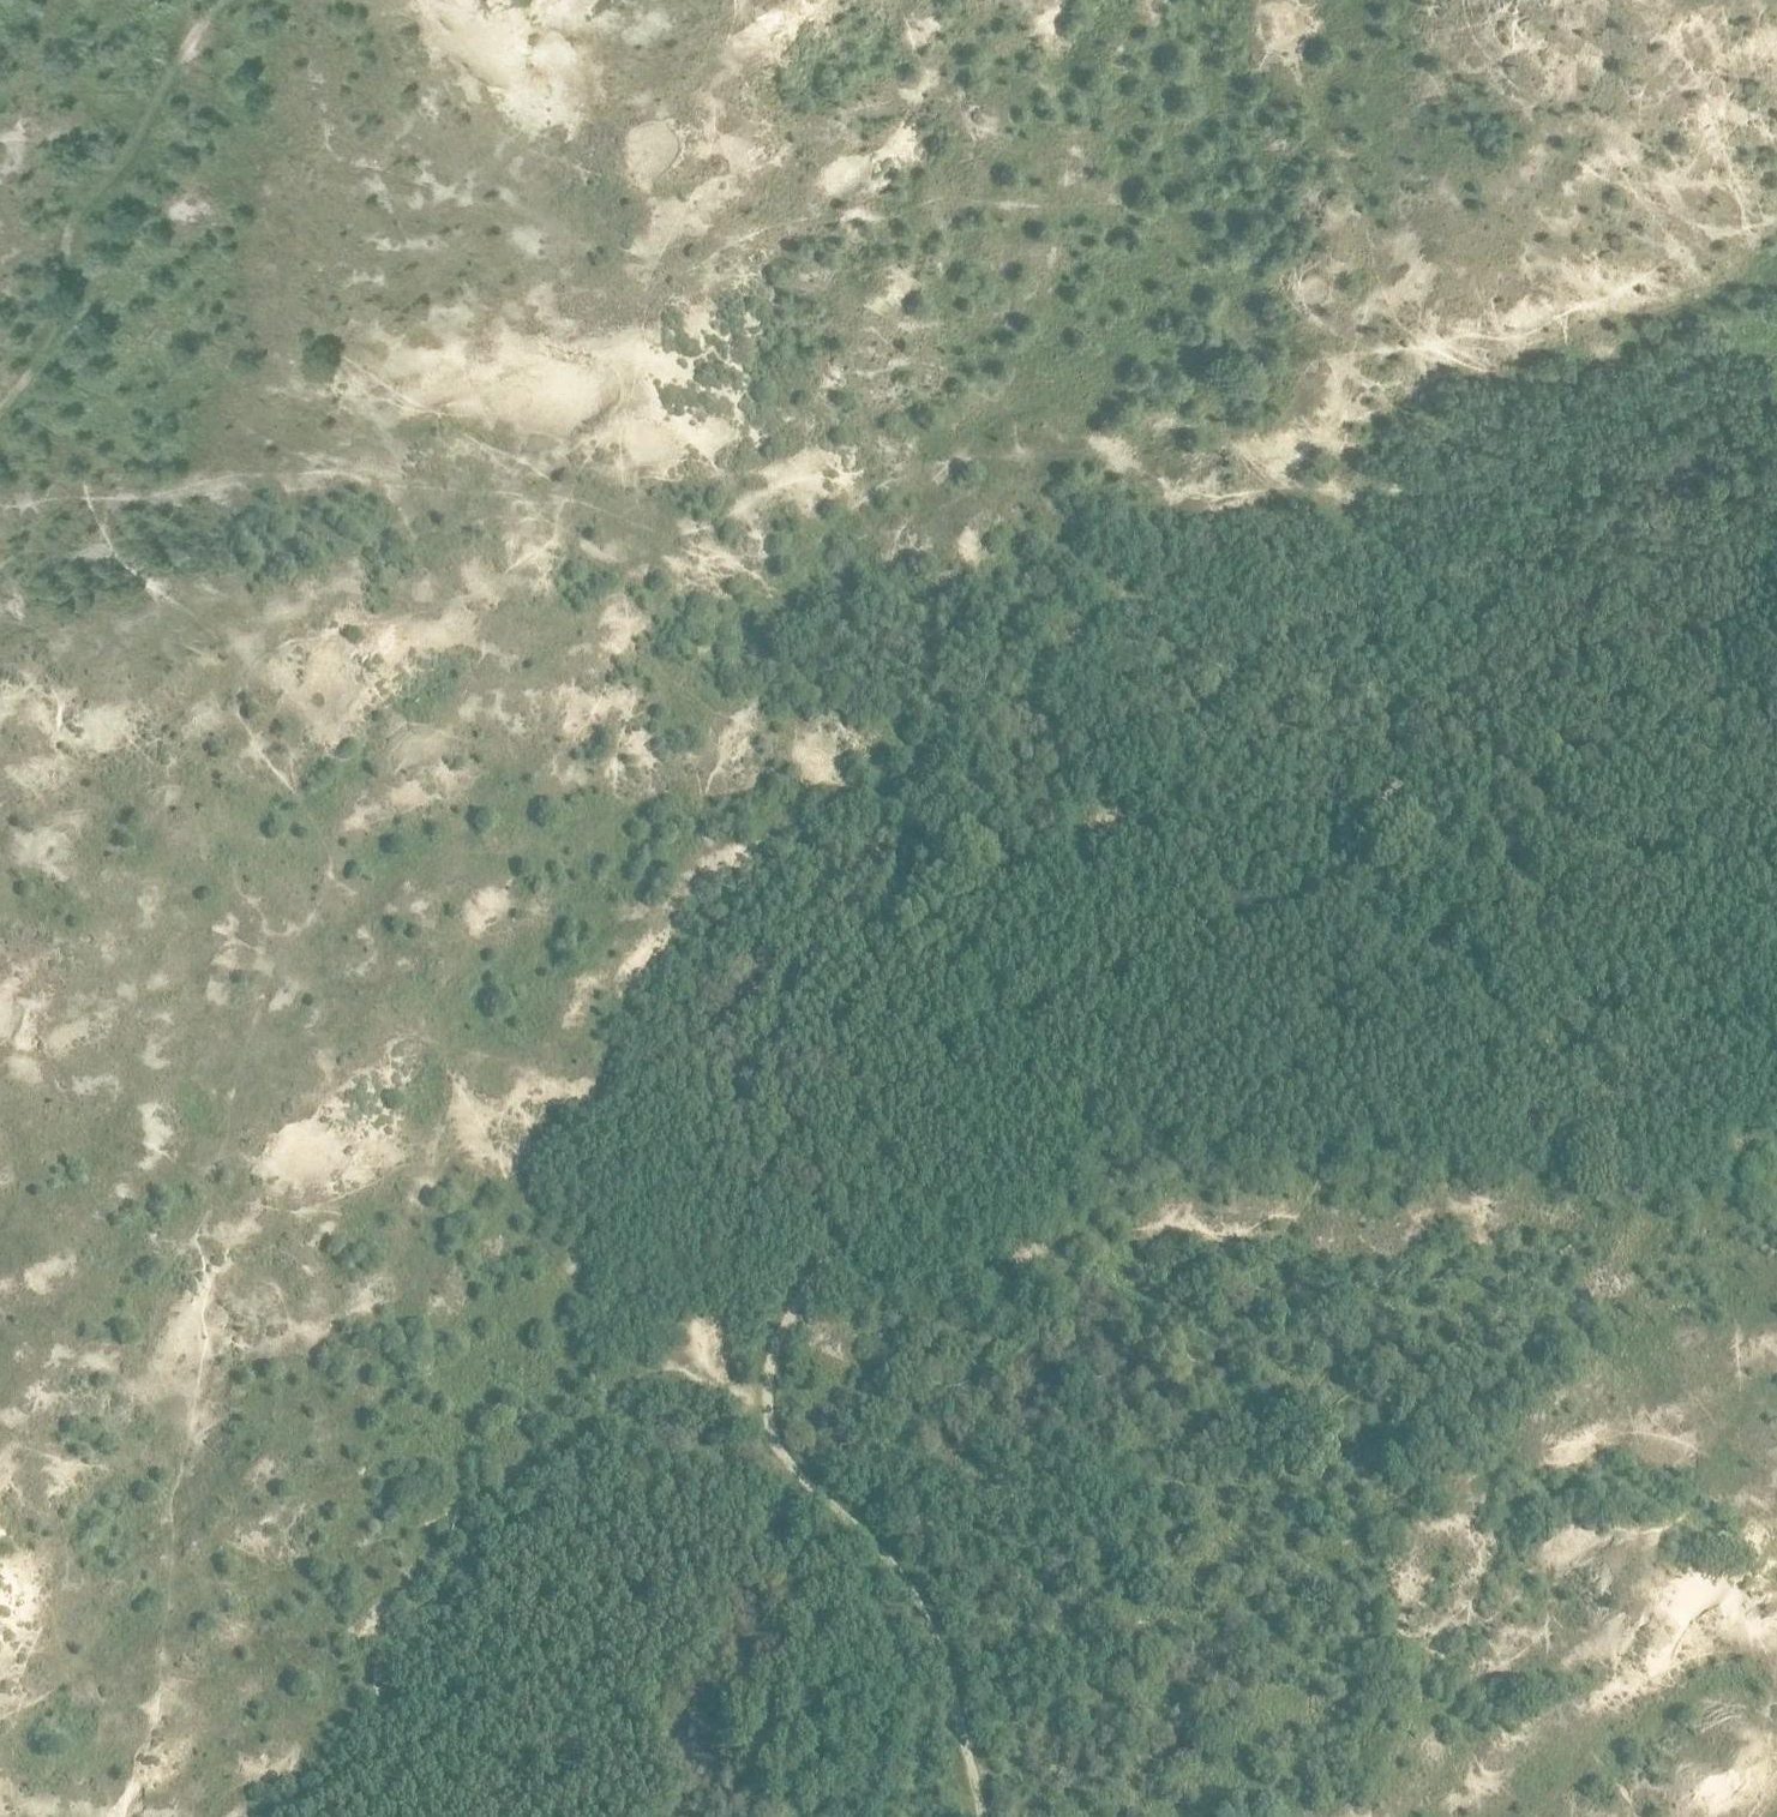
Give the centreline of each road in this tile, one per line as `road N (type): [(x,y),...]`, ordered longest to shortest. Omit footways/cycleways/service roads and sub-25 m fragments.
road 1 (track): [(983,1816),(929,1621),(875,1543),(788,1463),(771,1431),(767,1394),(775,1354),(815,1267),(952,1059),(974,1034),(1011,1016),(1317,907),(1336,891),(1398,780),(1448,760),(1506,769),(1596,843),(1638,867),(1776,879)]
road 2 (track): [(0,411),(63,319),(70,219),(132,149),(185,44),(225,0)]

